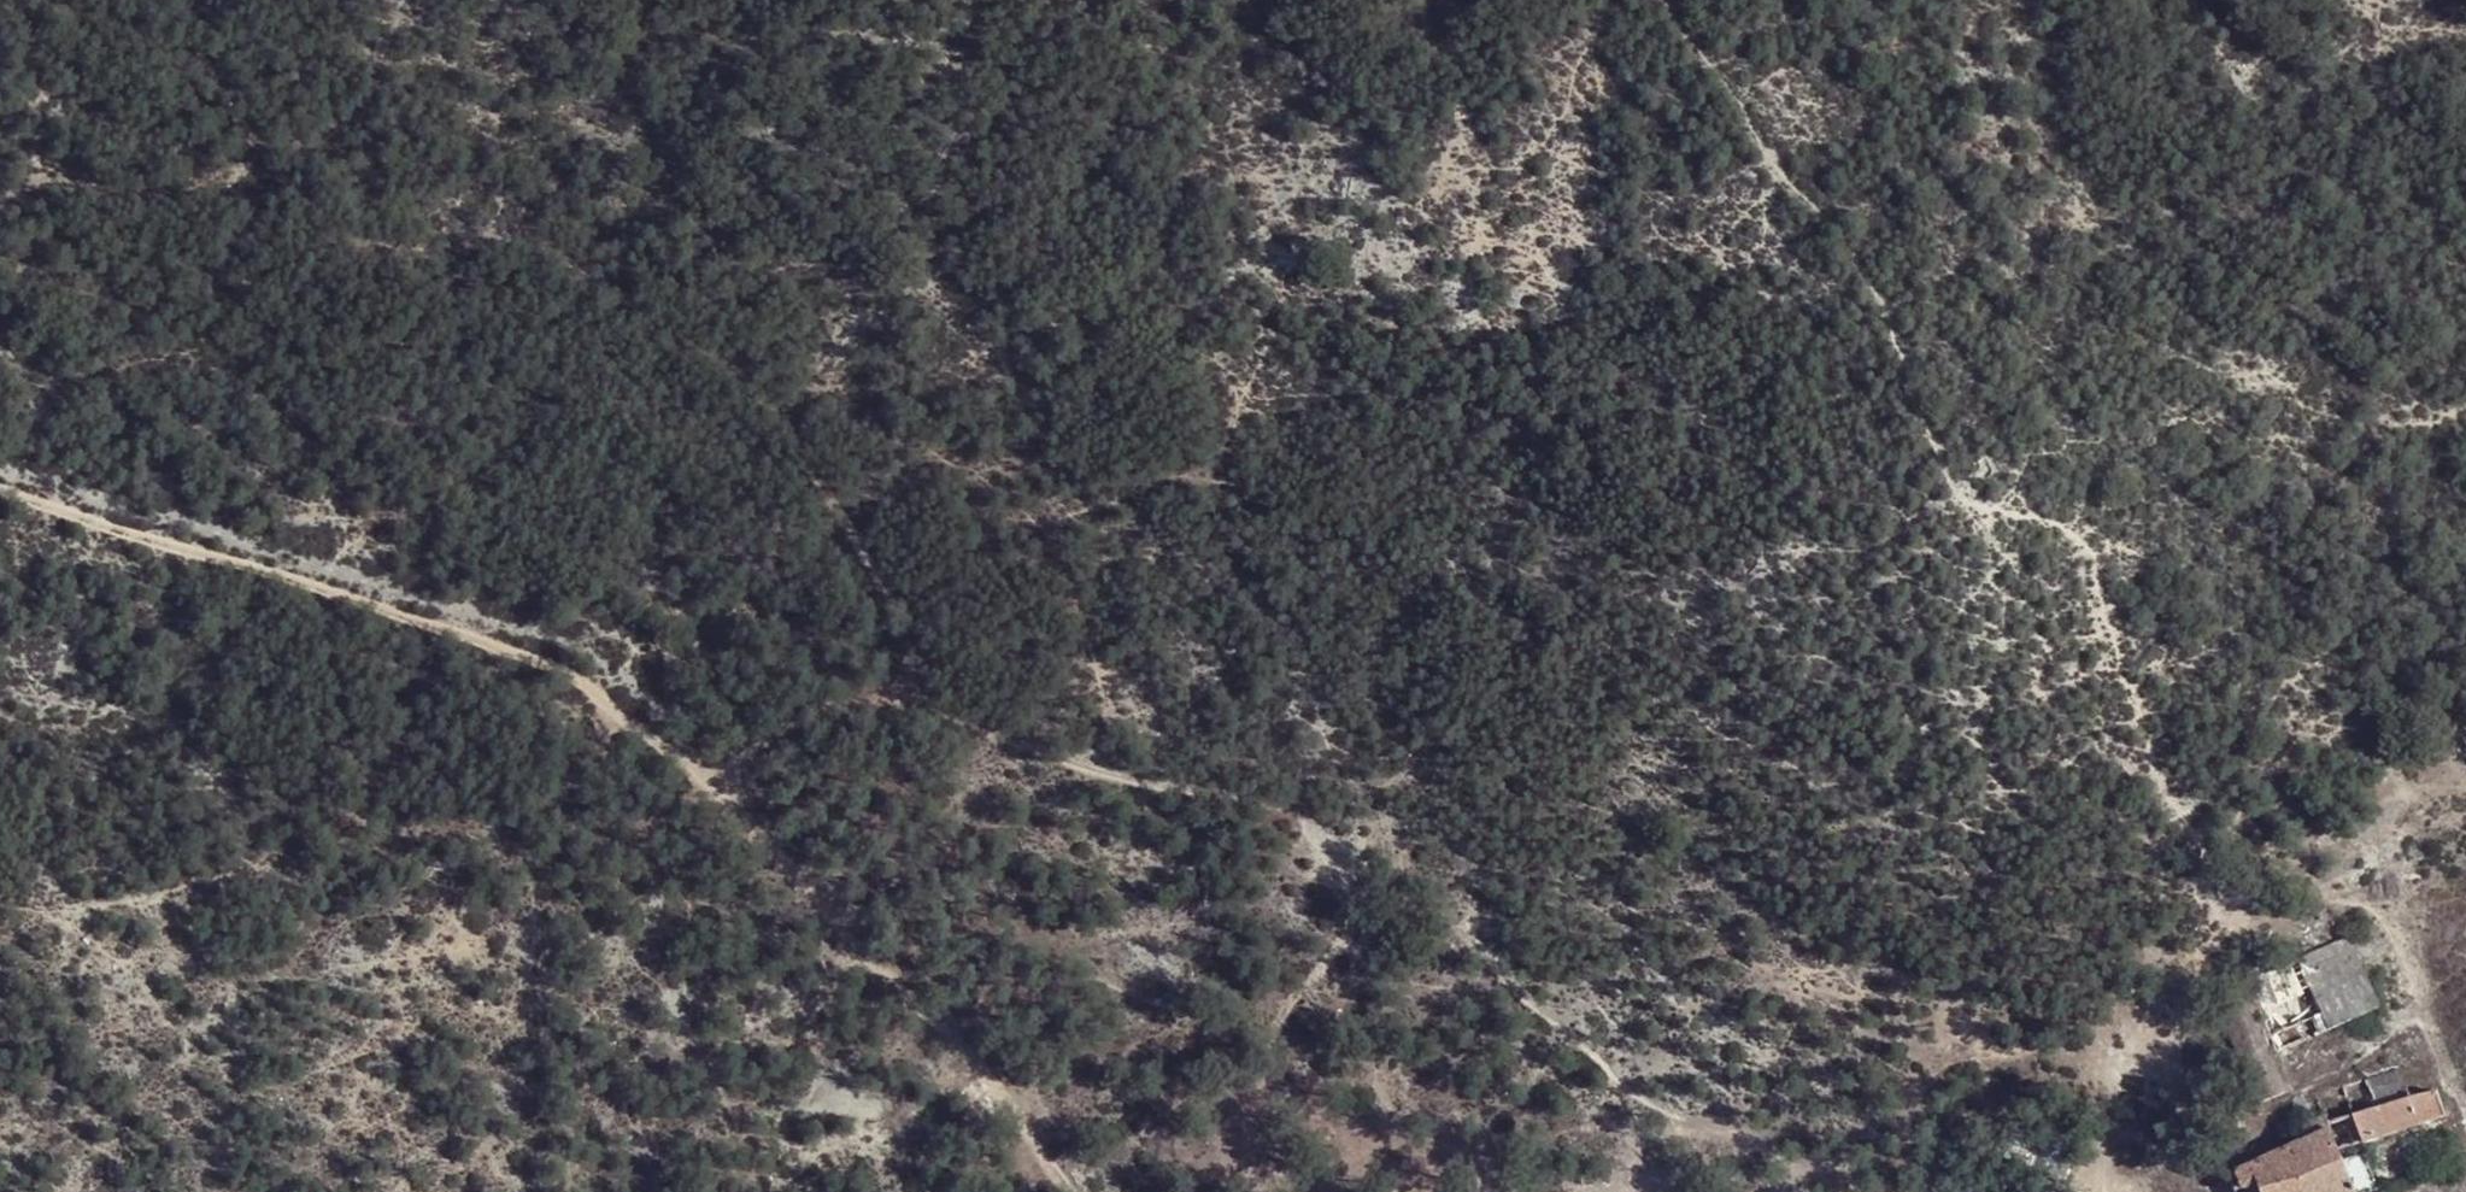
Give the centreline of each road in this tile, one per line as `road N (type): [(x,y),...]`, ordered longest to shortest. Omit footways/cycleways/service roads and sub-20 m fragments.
road 1 (track): [(1076,1191),(962,1048),(773,849),(525,650),(0,488)]
road 2 (track): [(2427,1020),(2465,1141)]

